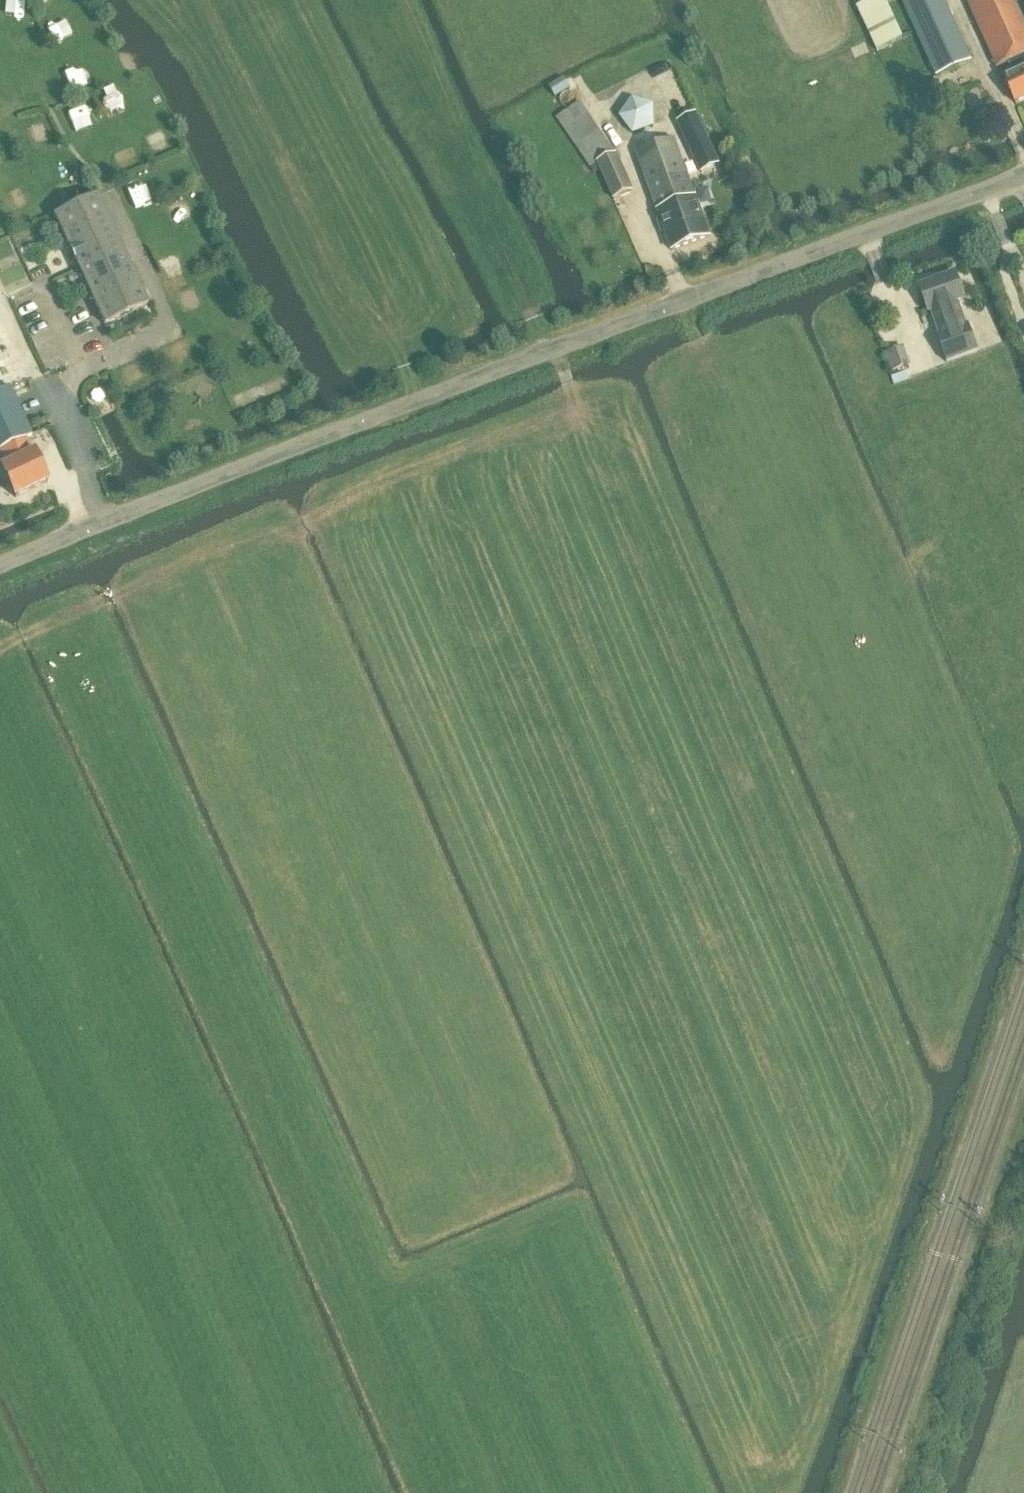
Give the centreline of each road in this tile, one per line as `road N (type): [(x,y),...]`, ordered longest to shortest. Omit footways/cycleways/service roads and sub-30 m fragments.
road 1 (unclassified): [(0,567),(1023,178)]
road 2 (track): [(100,523),(0,300)]
road 3 (track): [(470,178),(556,352)]

